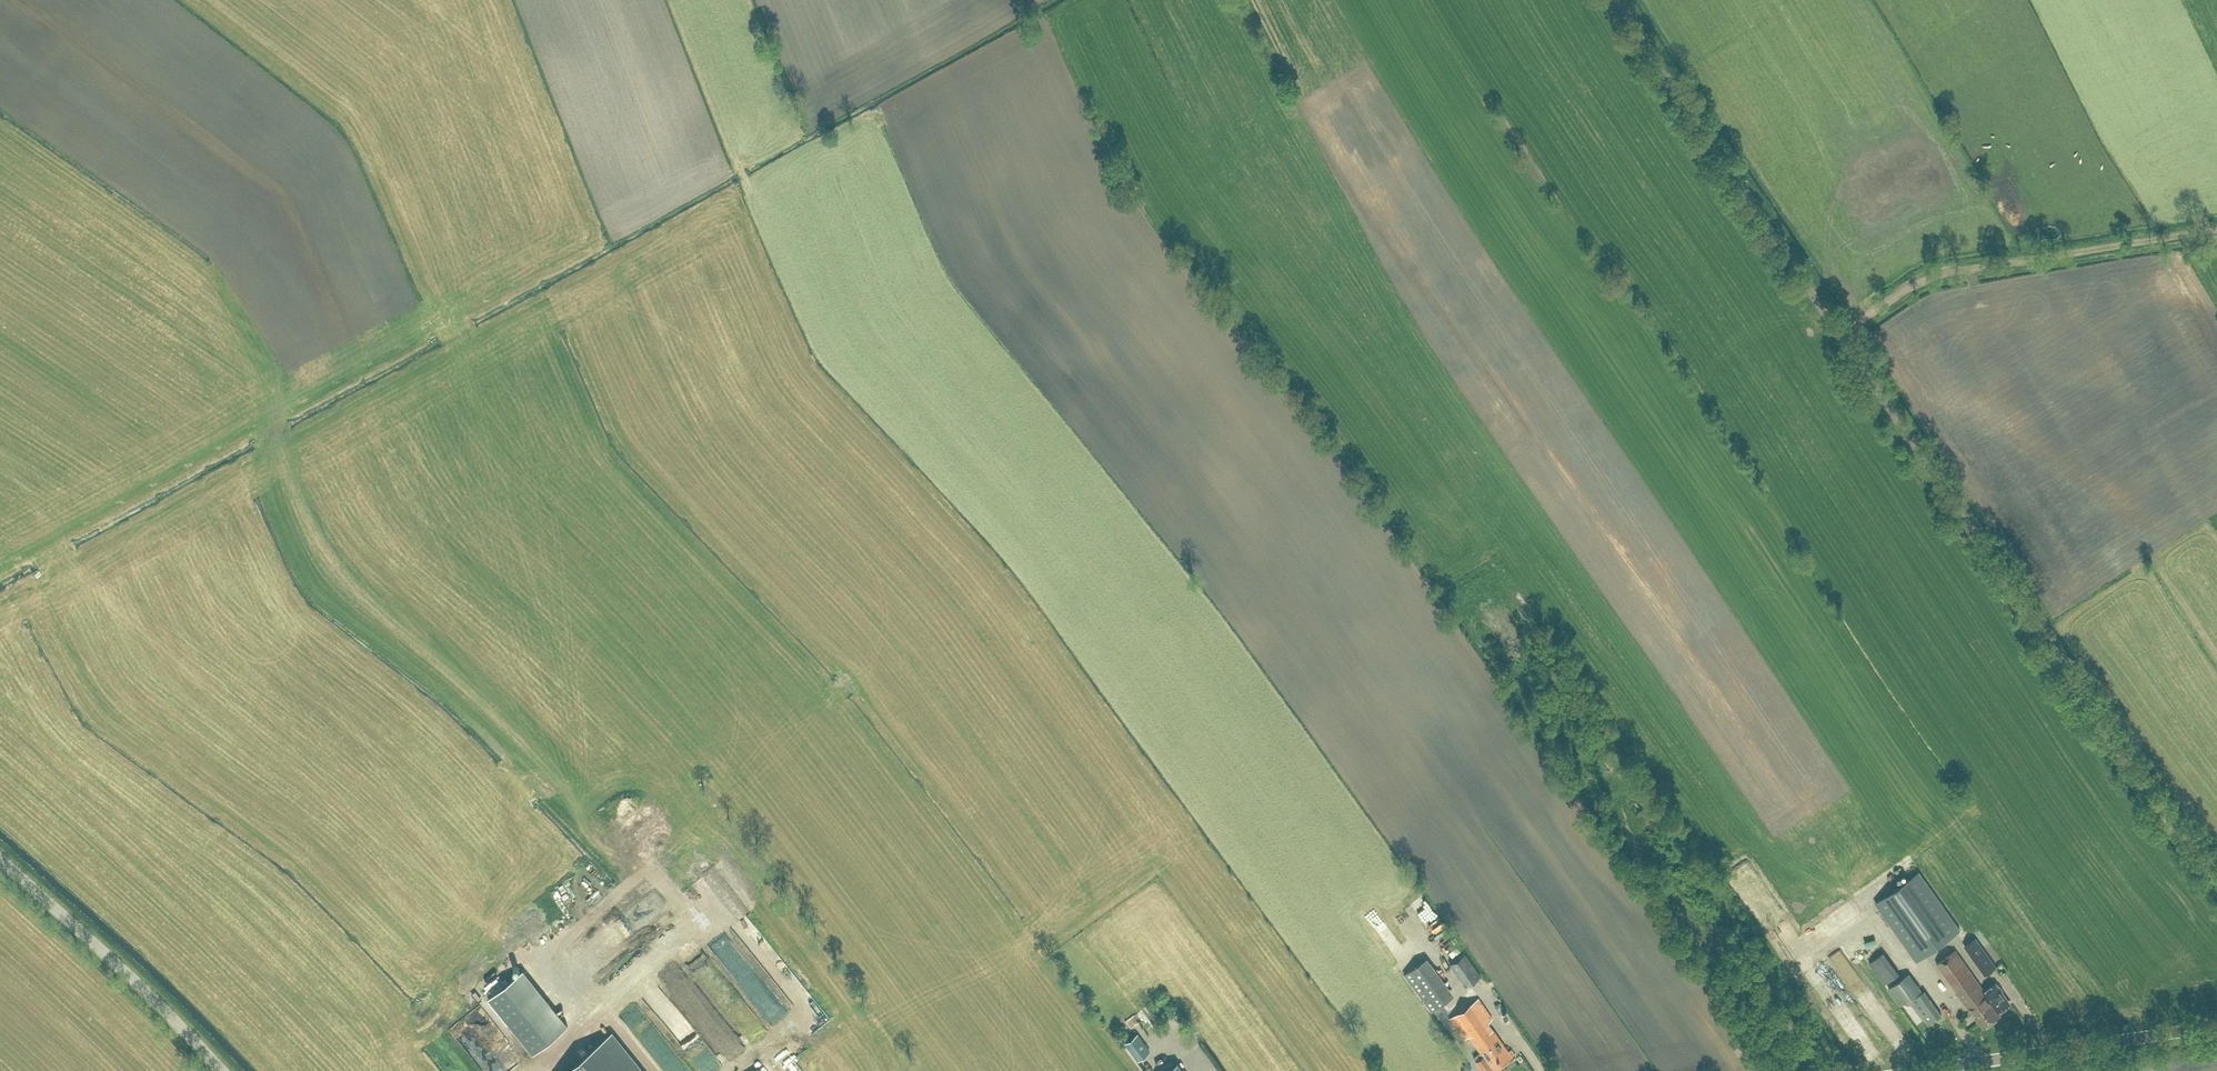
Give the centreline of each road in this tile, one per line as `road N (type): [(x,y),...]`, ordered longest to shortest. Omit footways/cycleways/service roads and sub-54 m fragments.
road 1 (unclassified): [(2216,875),(2112,742),(1988,563),(1623,0)]
road 2 (track): [(1840,338),(1928,275),(2216,228)]
road 3 (unclassified): [(223,1070),(0,858)]
road 4 (unclassified): [(1919,1070),(2216,1024)]

